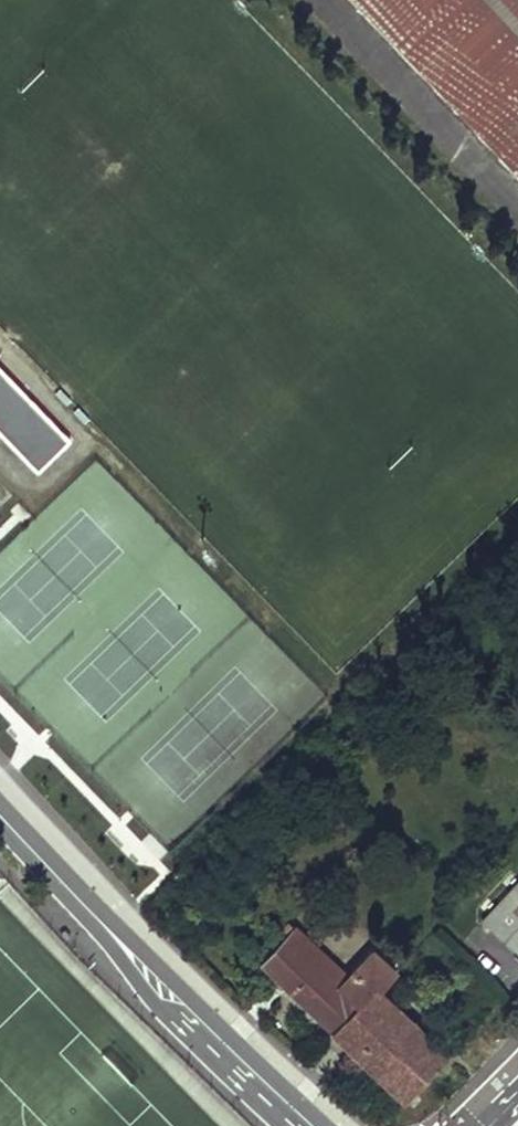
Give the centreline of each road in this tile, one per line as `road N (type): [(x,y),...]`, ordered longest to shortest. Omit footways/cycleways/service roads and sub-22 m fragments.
road 1 (tertiary): [(0,812),(136,960),(307,1125)]

